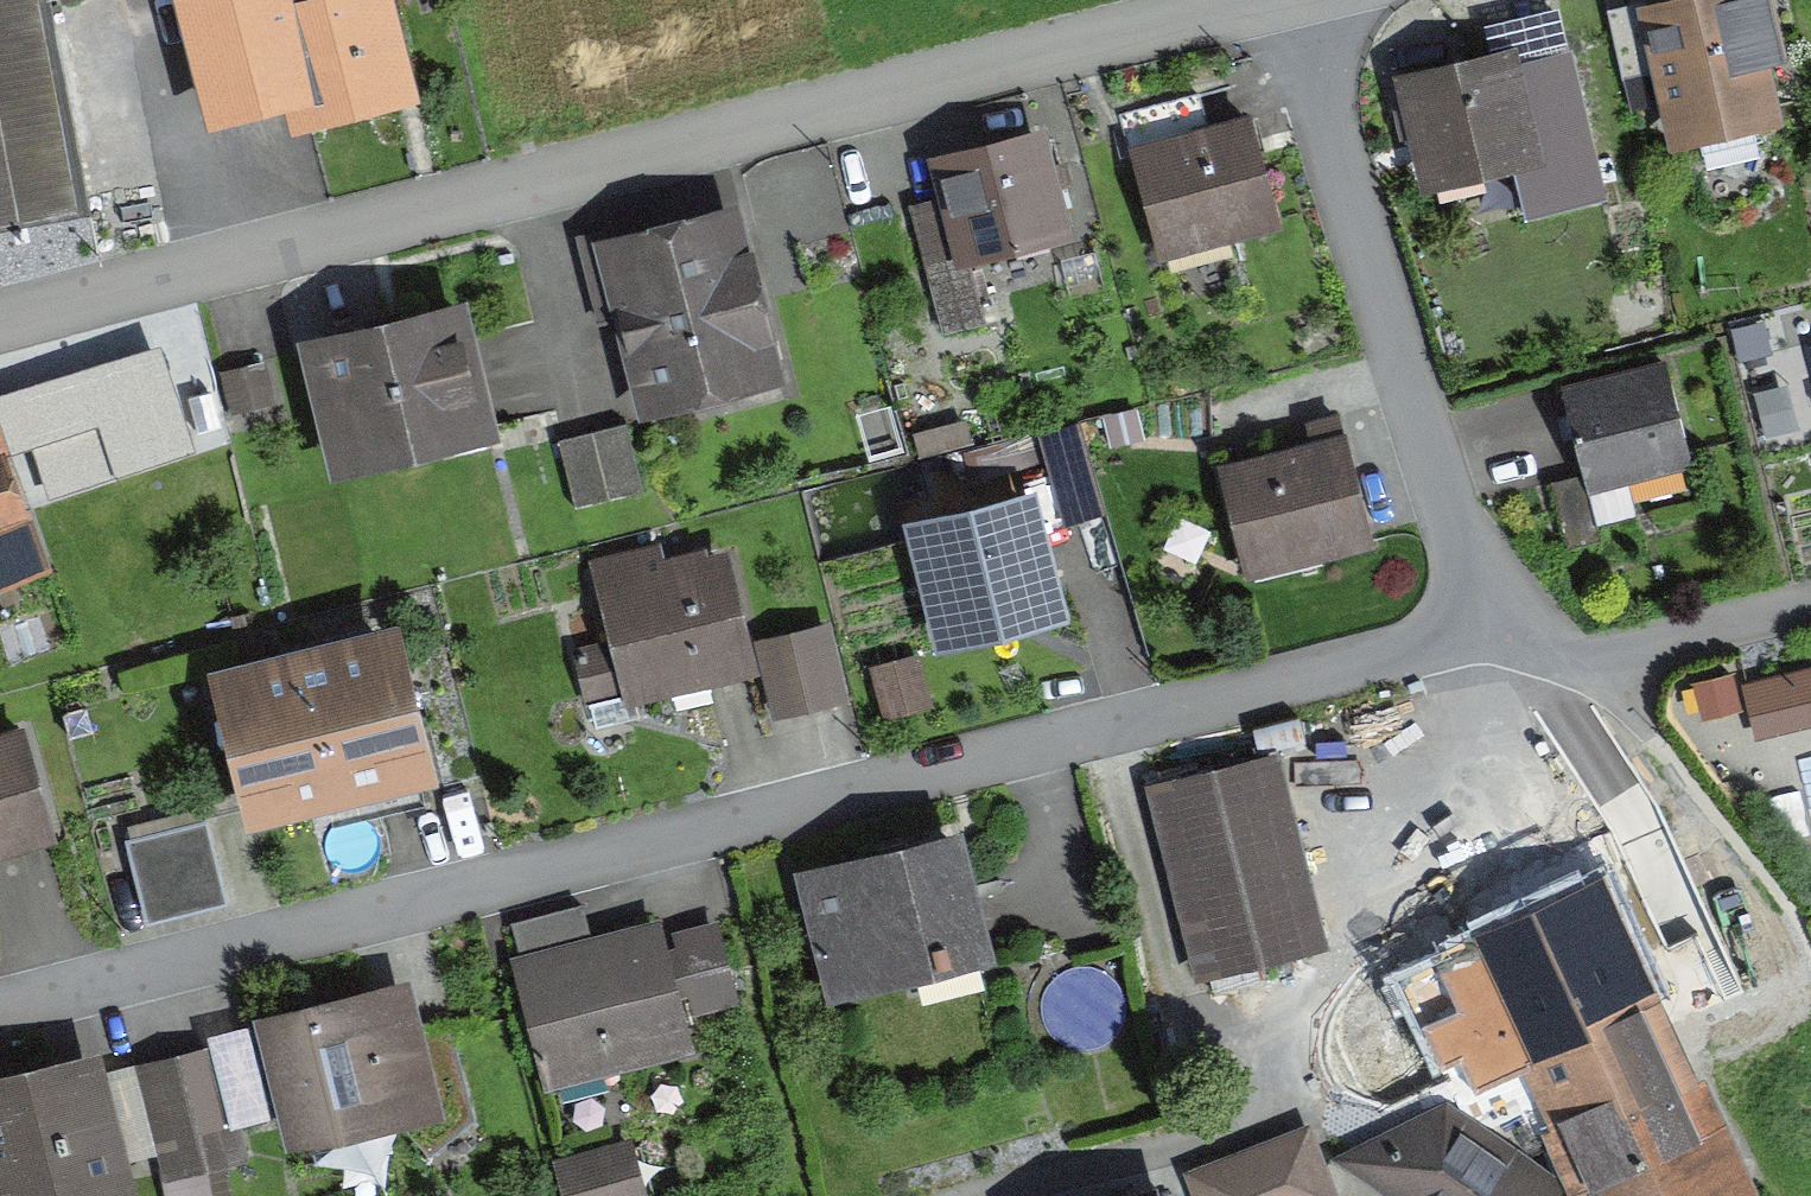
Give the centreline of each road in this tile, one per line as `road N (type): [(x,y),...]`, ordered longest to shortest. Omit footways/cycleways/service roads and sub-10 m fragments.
road 1 (residential): [(0,1014),(1482,643),(1284,6)]
road 2 (residential): [(1284,6),(0,327)]

